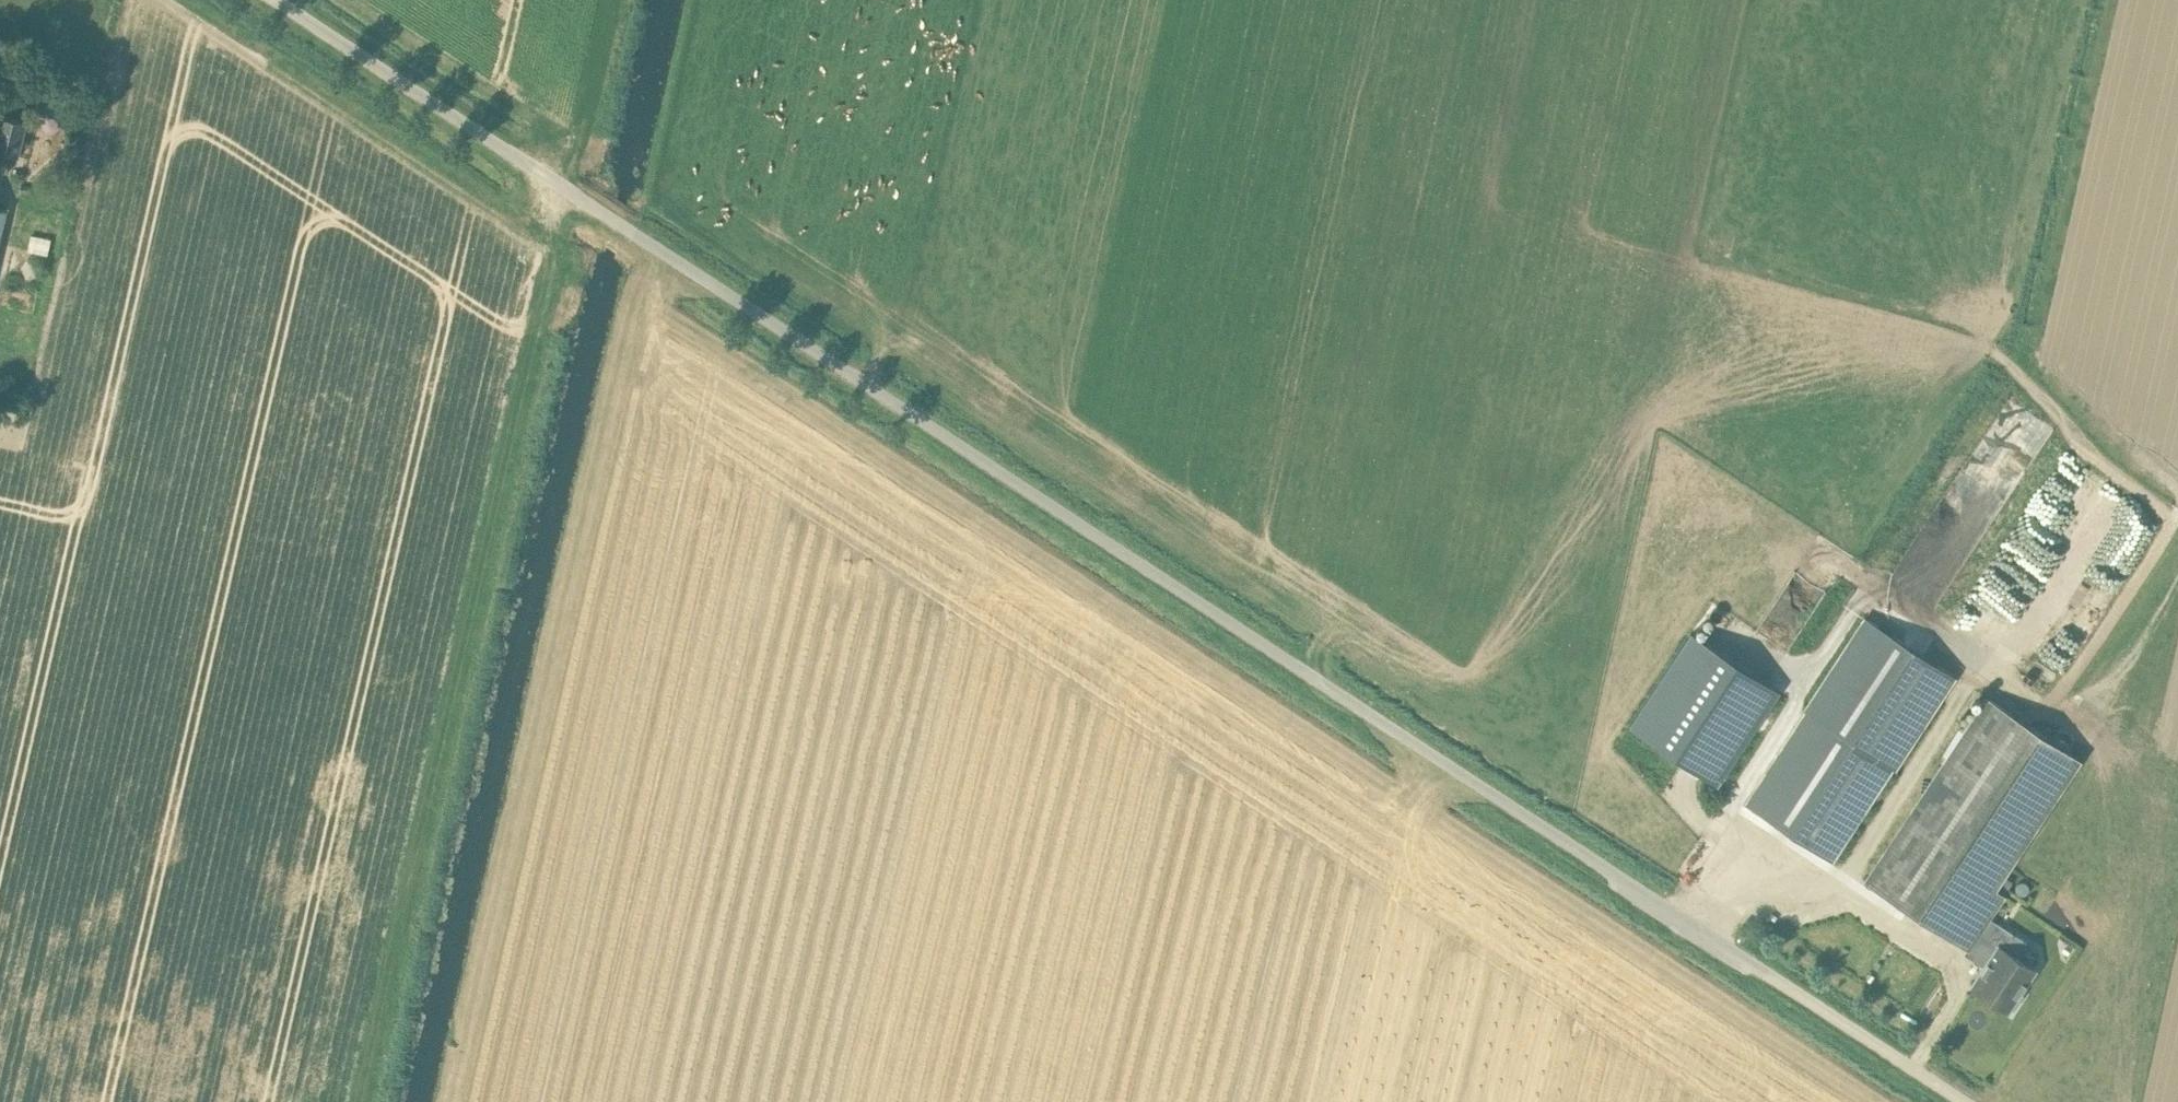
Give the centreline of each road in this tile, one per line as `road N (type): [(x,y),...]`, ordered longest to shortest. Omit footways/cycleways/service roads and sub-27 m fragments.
road 1 (unclassified): [(1955,1101),(284,0)]

